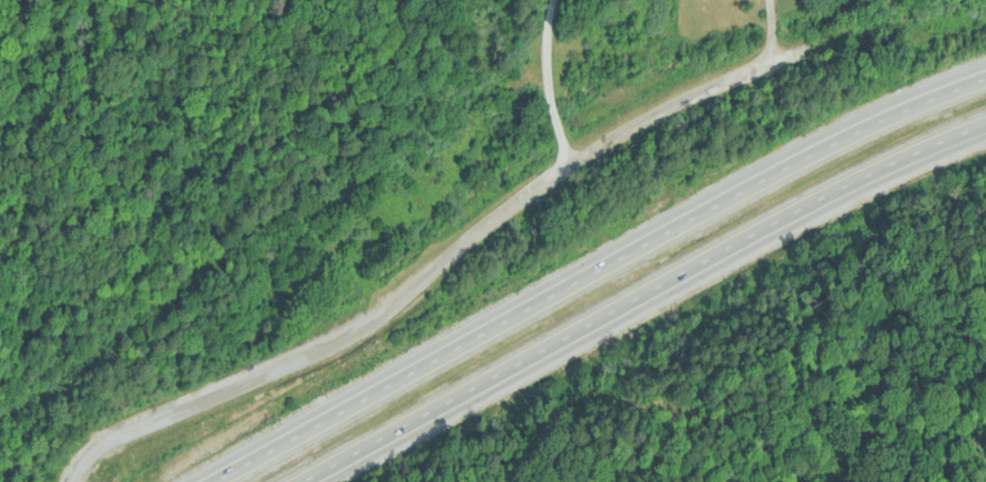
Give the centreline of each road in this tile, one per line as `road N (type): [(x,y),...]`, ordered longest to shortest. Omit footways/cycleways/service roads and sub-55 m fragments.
road 1 (trunk): [(985,78),(823,147),(208,481)]
road 2 (trunk): [(296,481),(832,190),(985,122)]
road 3 (residential): [(68,481),(107,438),(311,353),(367,321),(560,169),(541,43),(548,0)]
road 4 (residential): [(560,169),(719,80),(850,32)]

